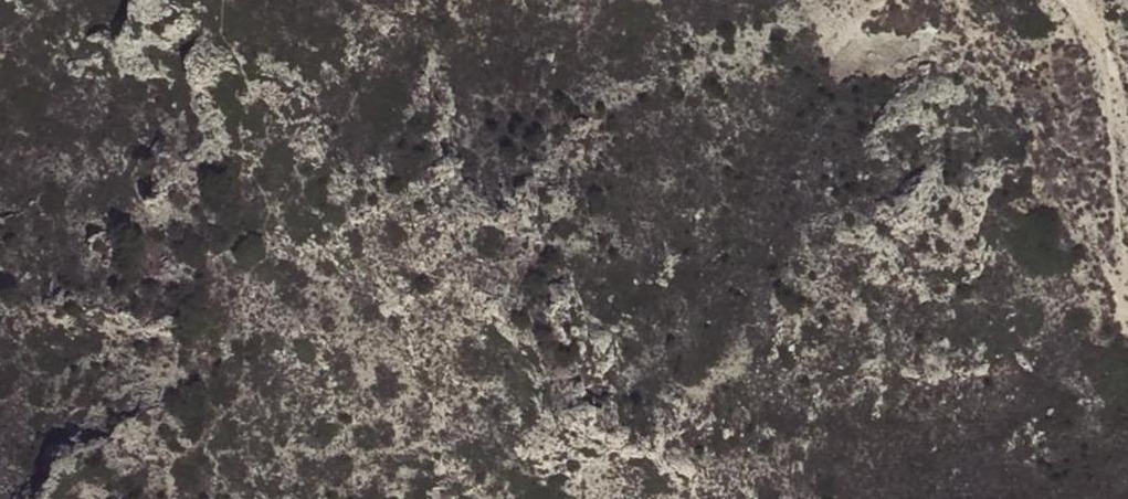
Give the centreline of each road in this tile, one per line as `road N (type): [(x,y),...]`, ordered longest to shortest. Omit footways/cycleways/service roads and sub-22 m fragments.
road 1 (track): [(1127,272),(1096,69),(1066,0)]

